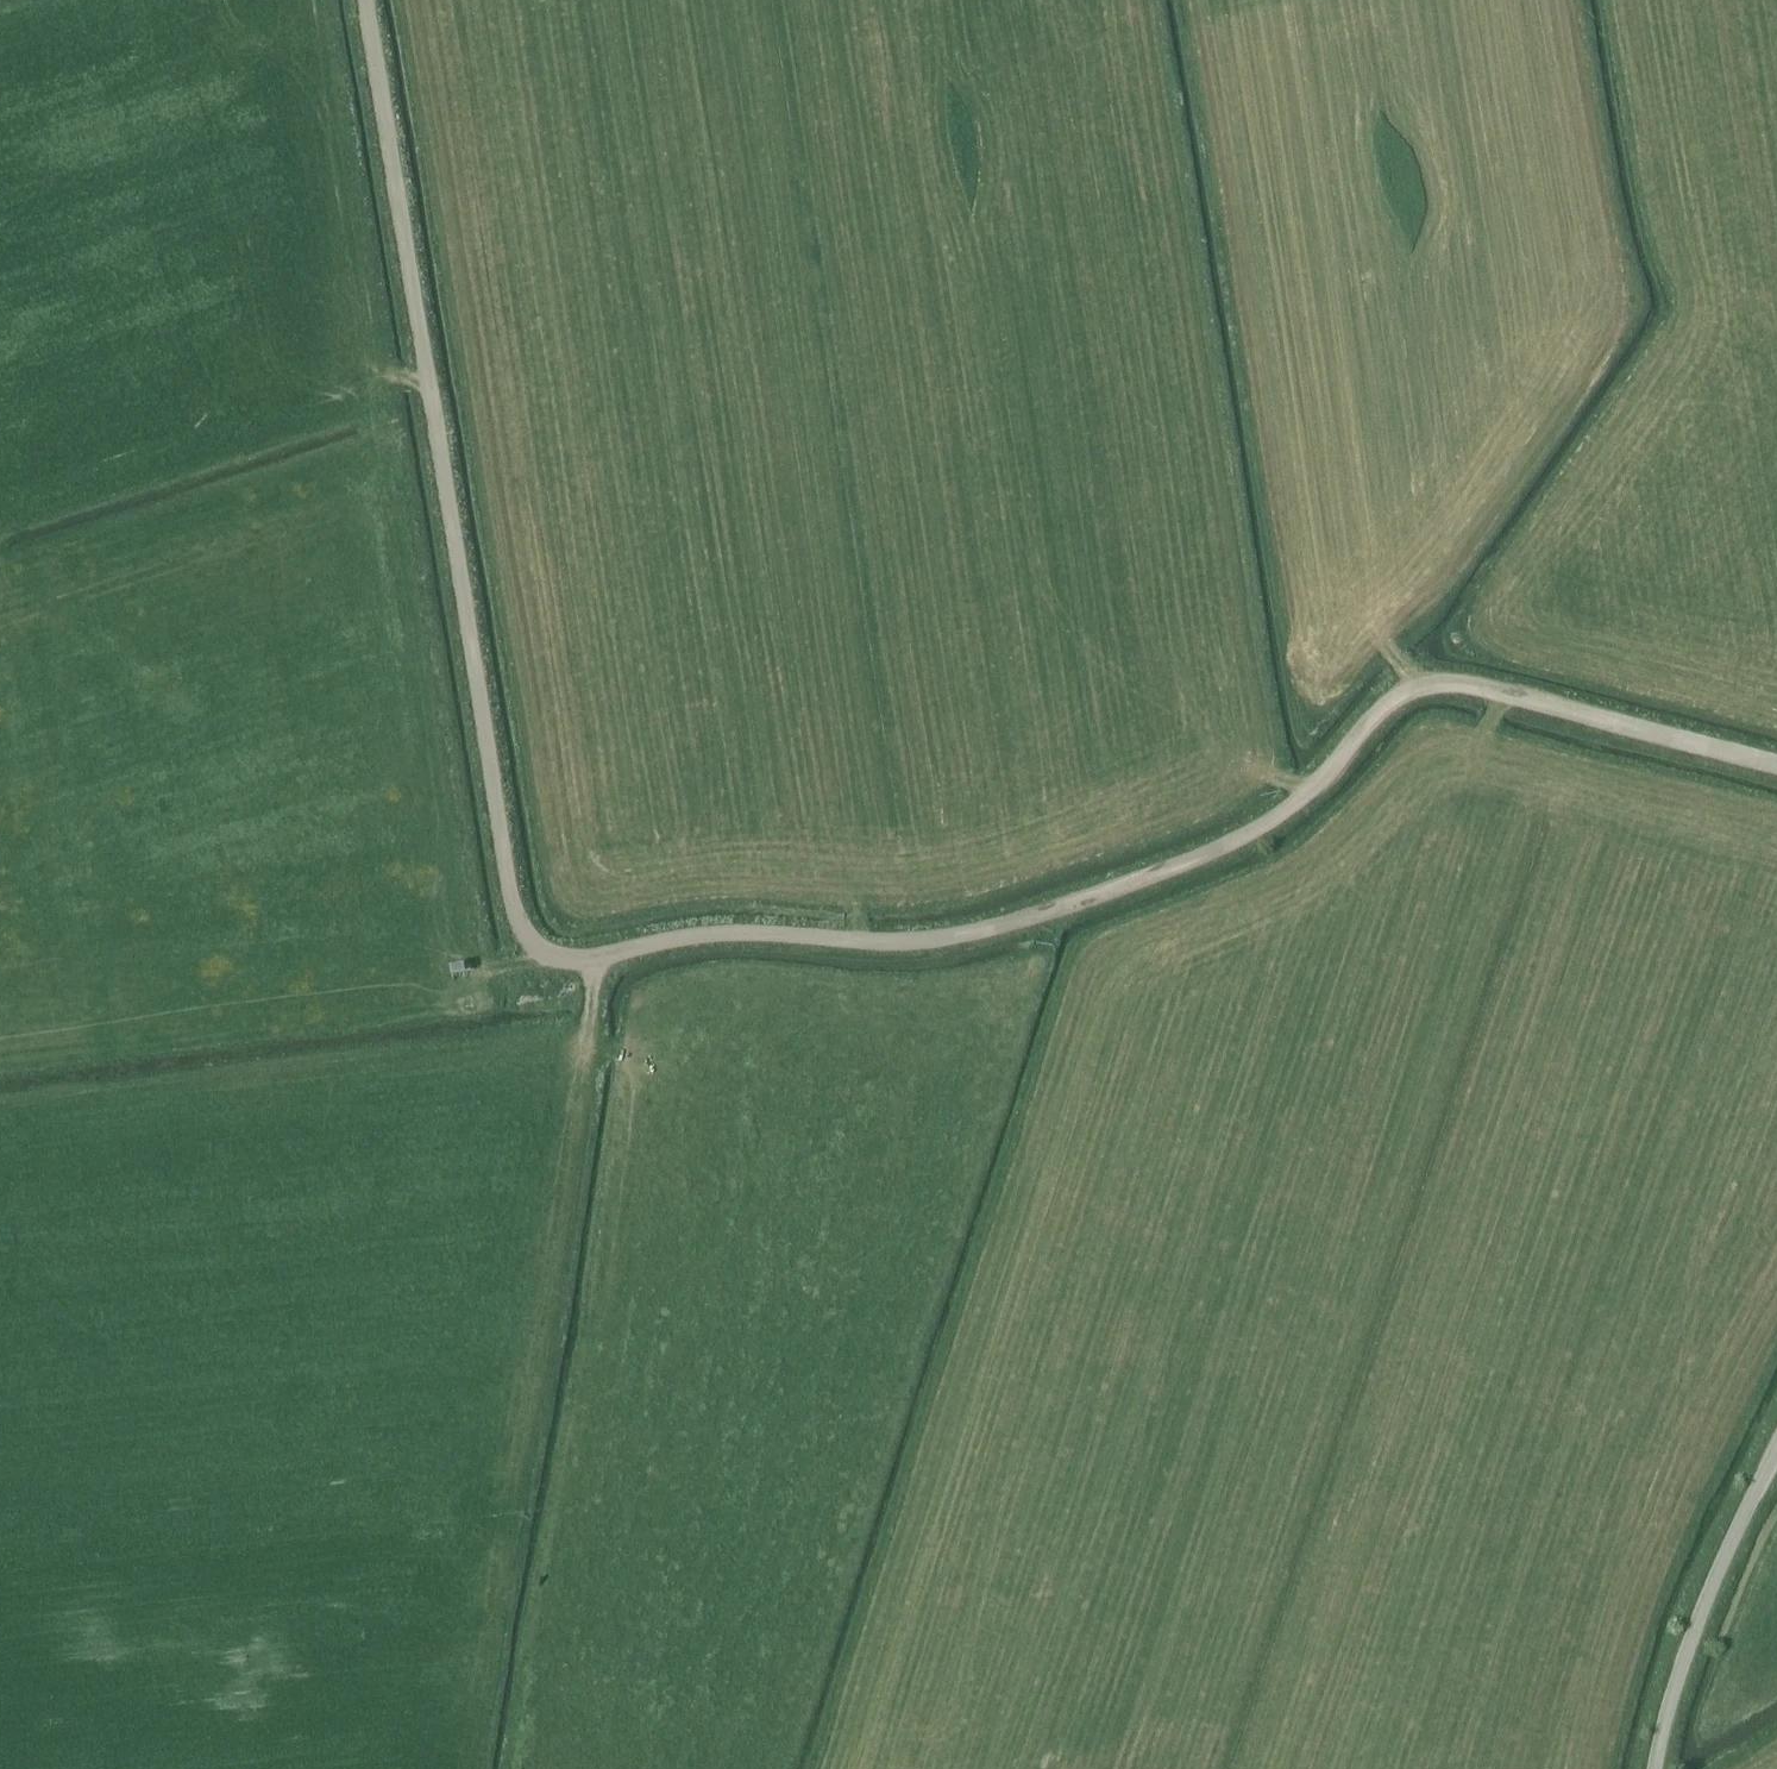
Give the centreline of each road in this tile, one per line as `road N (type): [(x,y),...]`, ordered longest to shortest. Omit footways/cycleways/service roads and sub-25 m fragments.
road 1 (track): [(1776,762),(1425,677),(1371,716),(1323,780),(1261,823),(1161,872),(959,936),(904,941),(698,930),(590,955),(549,953),(525,932),(513,894),(366,0)]
road 2 (unclassified): [(1656,1768),(1676,1671),(1776,1448)]

